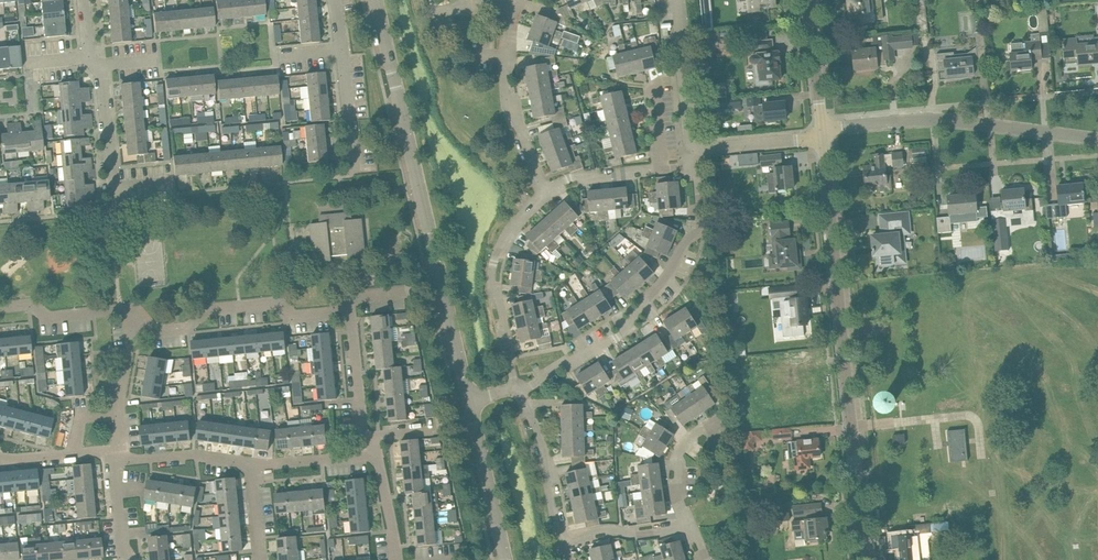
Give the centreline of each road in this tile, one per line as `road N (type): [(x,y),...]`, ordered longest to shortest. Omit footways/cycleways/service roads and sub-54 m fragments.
road 1 (residential): [(864,559),(822,138)]
road 2 (residential): [(469,401),(375,0)]
road 3 (residential): [(516,388),(617,338),(700,230),(697,187)]
road 4 (residential): [(822,129),(932,120),(1097,139)]
road 5 (residential): [(136,320),(145,328),(188,326),(213,309),(275,303),(292,316),(348,304)]
road 6 (residential): [(516,388),(496,263),(543,196)]
road 7 (residential): [(543,196),(509,83),(510,8)]
road 8 (residential): [(102,66),(113,188),(169,182)]
road 9 (residential): [(505,559),(469,401)]
road 10 (residential): [(561,542),(544,455),(516,388)]
road 11 (residential): [(543,196),(570,179),(694,168)]
road 12 (residential): [(702,149),(690,135),(678,0)]
road 13 (residential): [(369,447),(348,304)]
road 14 (residential): [(0,308),(31,305),(49,318),(127,311),(136,320)]
road 15 (residential): [(116,458),(193,454),(251,462)]
road 16 (residential): [(689,527),(676,494),(680,452),(724,420)]
road 17 (residential): [(561,542),(608,529),(689,527)]
road 18 (residential): [(822,129),(809,0)]
road 19 (residential): [(251,462),(358,457),(369,447)]
road 20 (residential): [(354,171),(342,50)]

